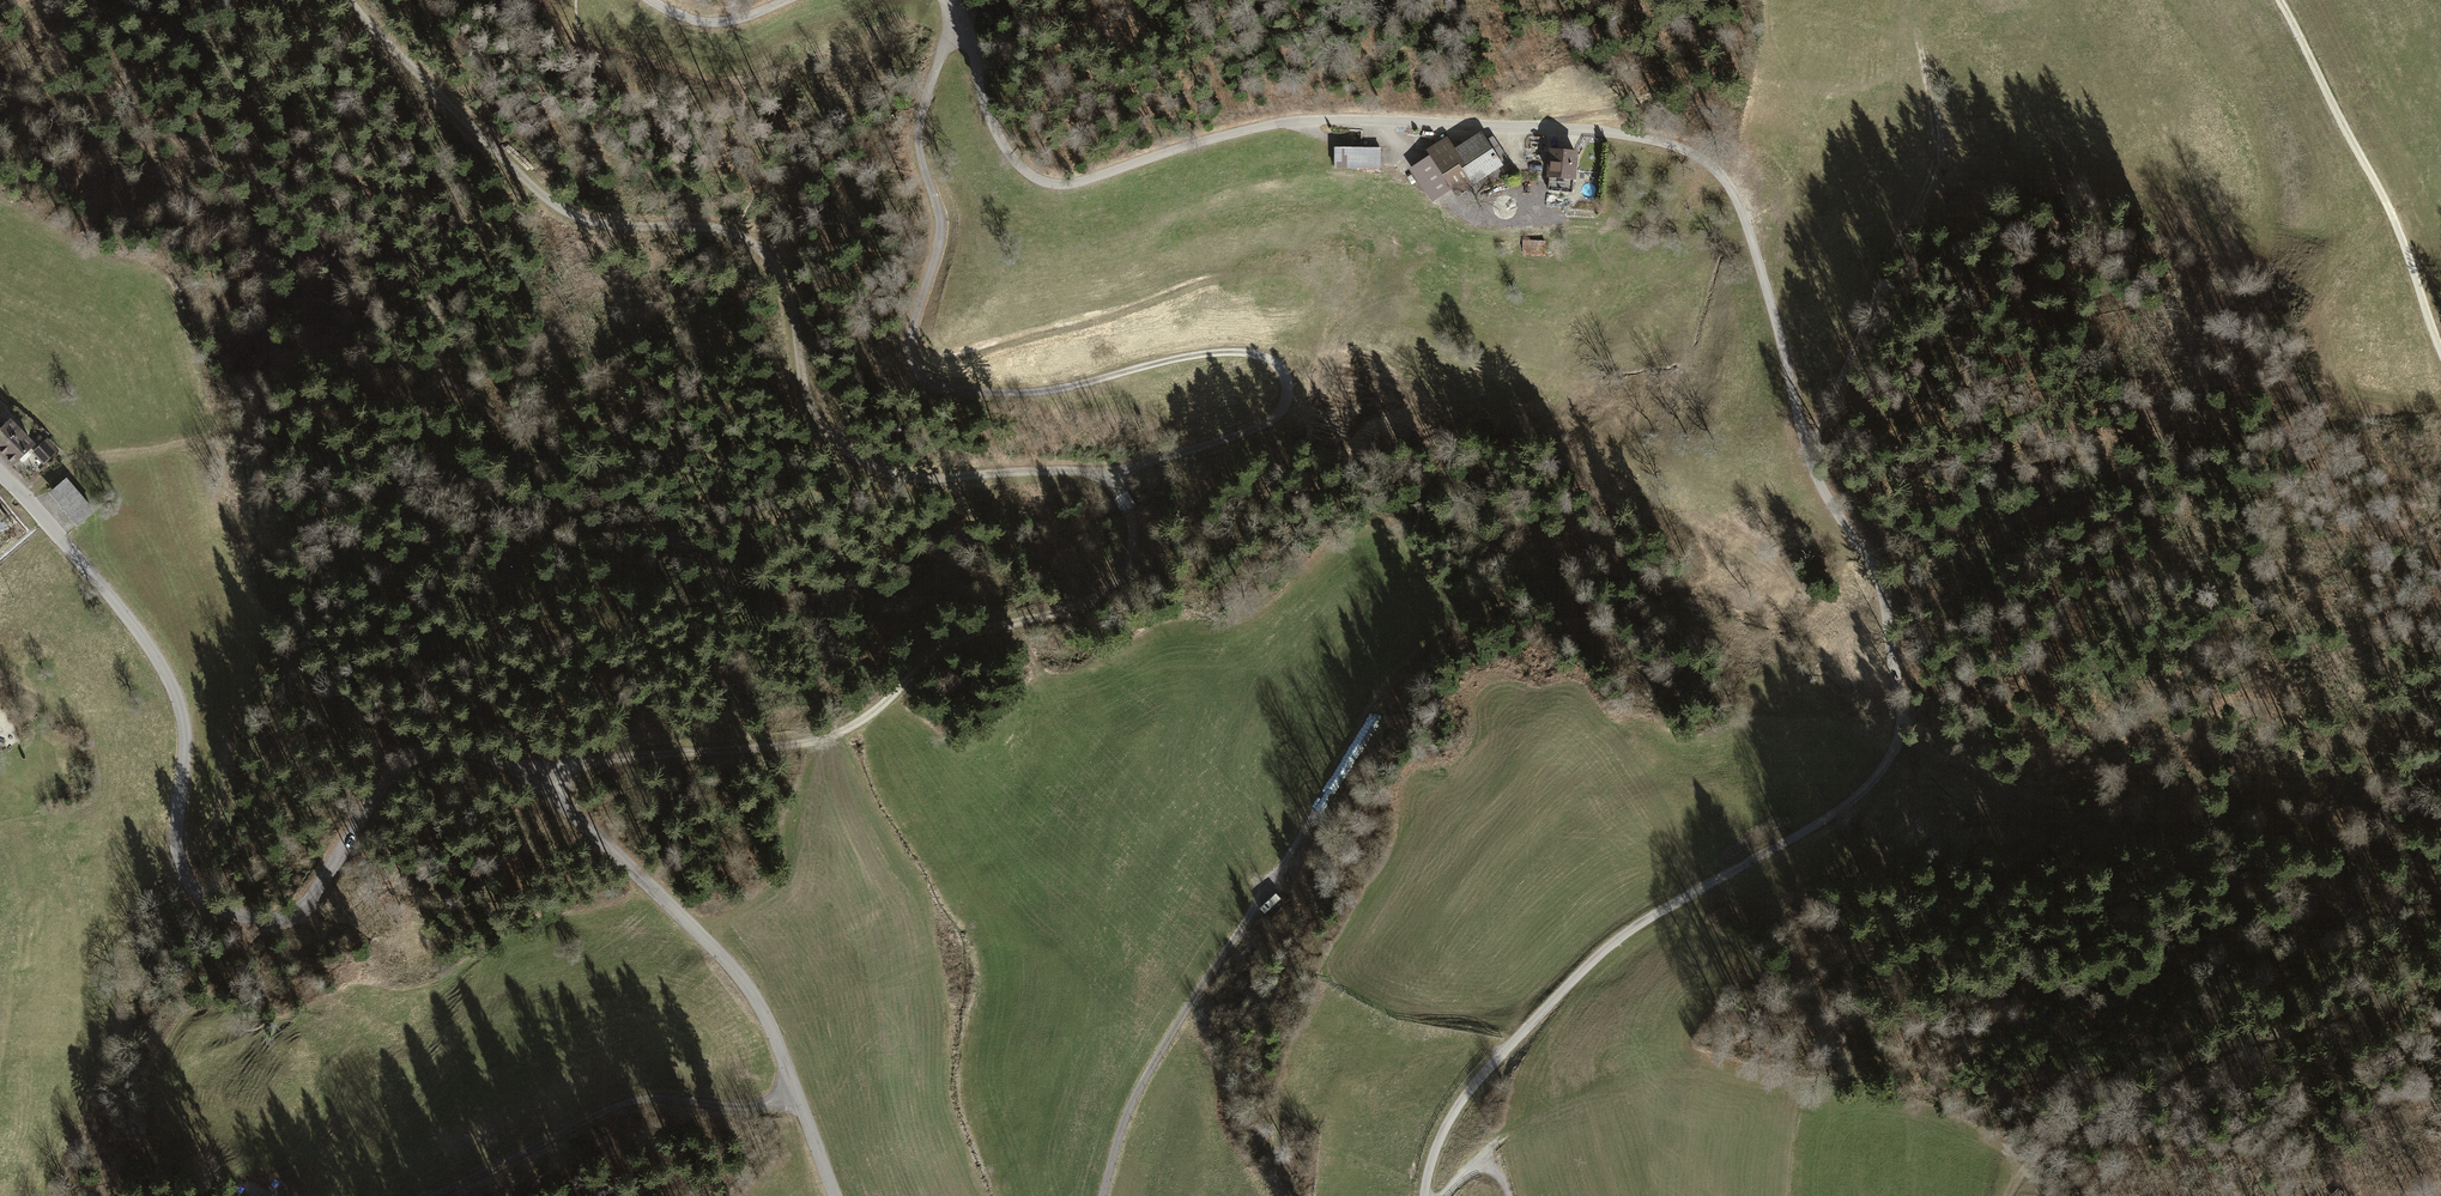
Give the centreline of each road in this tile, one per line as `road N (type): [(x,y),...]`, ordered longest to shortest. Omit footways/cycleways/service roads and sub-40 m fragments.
road 1 (unclassified): [(945,0),(1007,152),(1051,185),(1096,180),(1219,135),(1291,123),(1373,118),(1618,131),(1703,160),(1729,183),(1746,222),(1811,466),(1881,595),(1901,725),(1872,782),(1838,813),(1613,946),(1508,1045),(1450,1115),(1424,1195)]
road 2 (track): [(539,784),(589,762),(844,737),(957,646),(1067,613),(1106,590),(1128,559),(1131,530),(1104,480),(876,472),(819,421),(803,389),(791,290),(770,254),(744,238),(700,229),(609,225),(566,213),(346,0)]
road 3 (unclassified): [(834,1195),(764,1011),(695,932),(539,784),(496,758),(444,748),(403,762),(311,897),(286,915),(226,910),(198,892),(179,864),(188,725),(173,687),(0,476)]
road 4 (track): [(661,756),(606,688),(480,567),(290,422),(288,411),(319,398),(439,390),(450,342),(383,231),(316,181),(160,18),(154,0)]
road 5 (track): [(1104,480),(1226,443),(1282,409),(1284,374),(1267,359),(1214,354),(1030,396),(982,395),(926,380),(913,364),(912,342),(943,216),(917,130),(944,47),(959,27)]
road 6 (track): [(1103,1195),(1142,1081),(1388,701)]
road 7 (track): [(2009,1195),(2012,1182),(2058,1131),(2192,1065),(2211,961),(2334,857)]
road 8 (track): [(1916,34),(1936,127),(1931,176),(1822,412),(1814,421),(1797,418)]
road 9 (track): [(797,1094),(759,1106),(653,1098),(613,1108),(431,1195)]
road 10 (track): [(2440,350),(2395,223),(2279,0)]
road 11 (track): [(2192,1065),(2424,980)]
road 12 (unclassified): [(647,0),(707,26),(797,0)]

